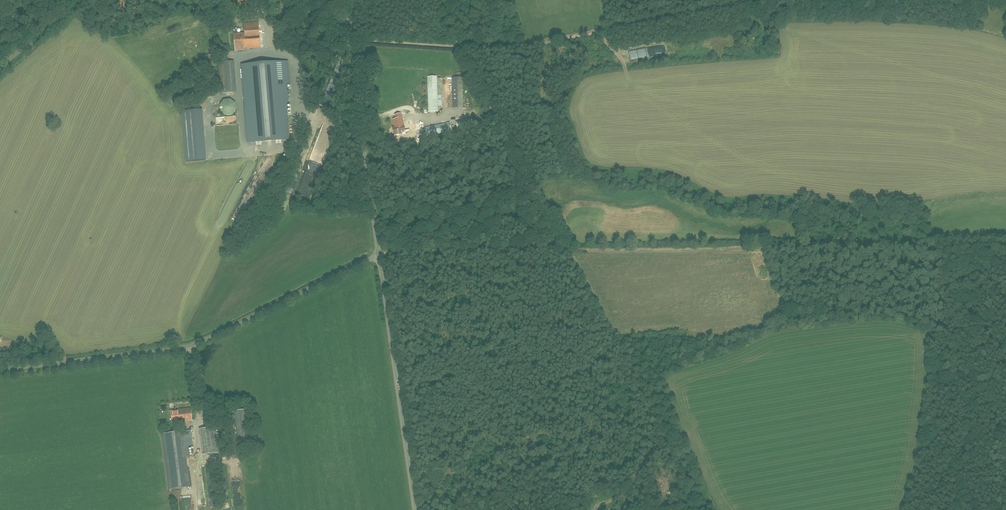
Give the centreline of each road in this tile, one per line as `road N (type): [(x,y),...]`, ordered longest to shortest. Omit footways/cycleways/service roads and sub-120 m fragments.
road 1 (track): [(567,251),(1005,242)]
road 2 (unclassified): [(0,370),(190,346),(378,254)]
road 3 (track): [(774,0),(519,46),(459,46)]
road 4 (track): [(567,251),(702,509)]
road 5 (tertiary): [(414,509),(378,254)]
road 6 (tertiary): [(378,254),(349,39),(353,0)]
road 7 (track): [(459,46),(565,248)]
road 8 (track): [(378,254),(565,248)]

